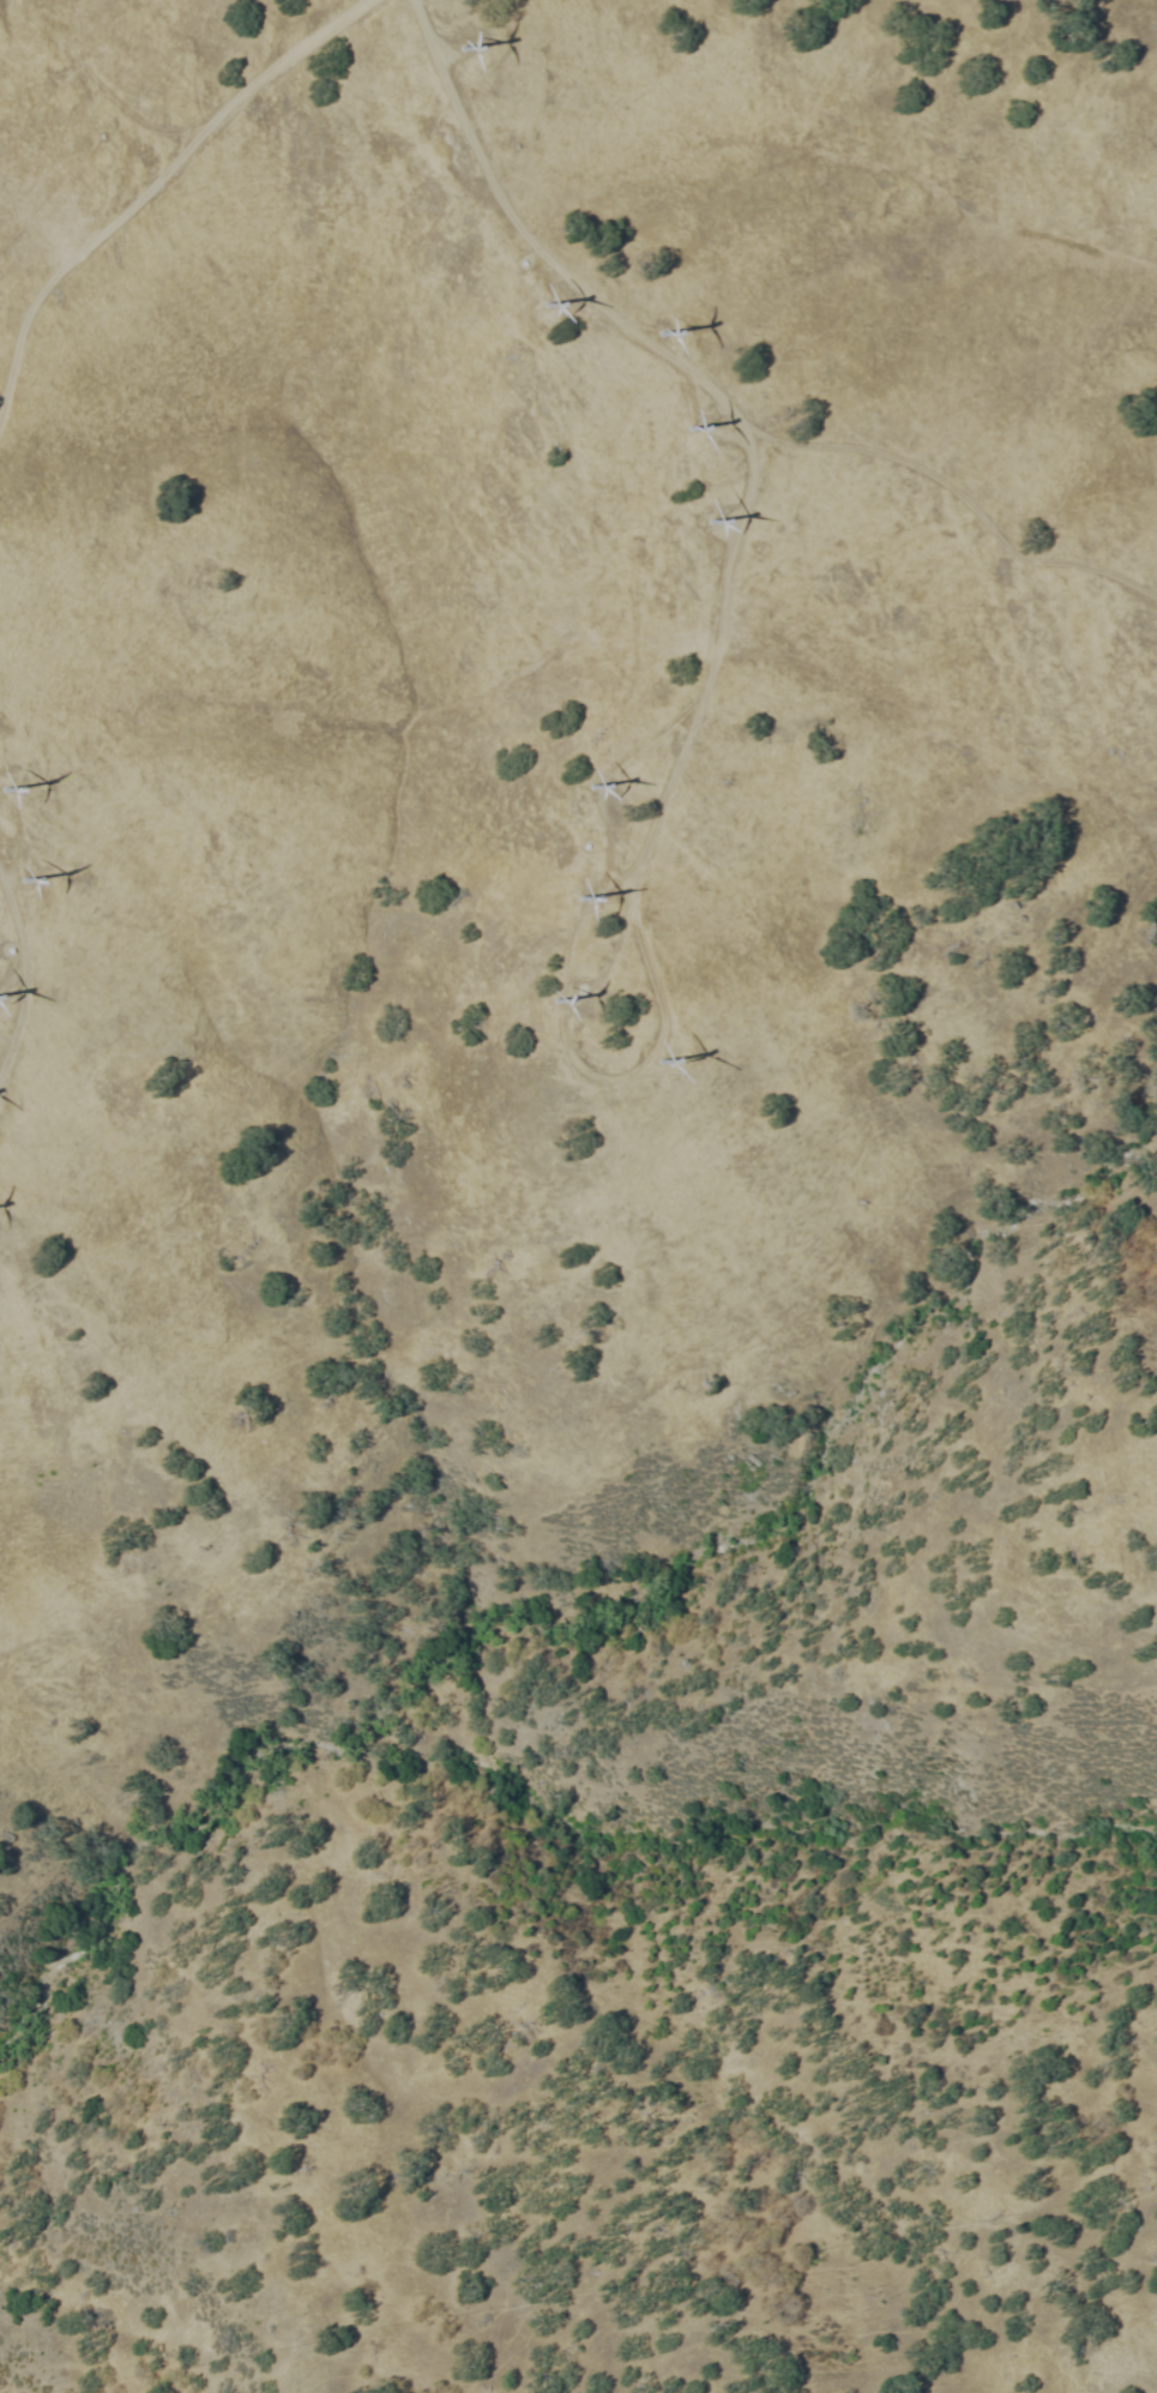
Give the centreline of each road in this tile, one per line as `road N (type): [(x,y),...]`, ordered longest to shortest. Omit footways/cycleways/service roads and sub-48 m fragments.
road 1 (track): [(745,426),(785,444),(885,456),(950,485),(1019,557),(1103,569),(1156,596)]

